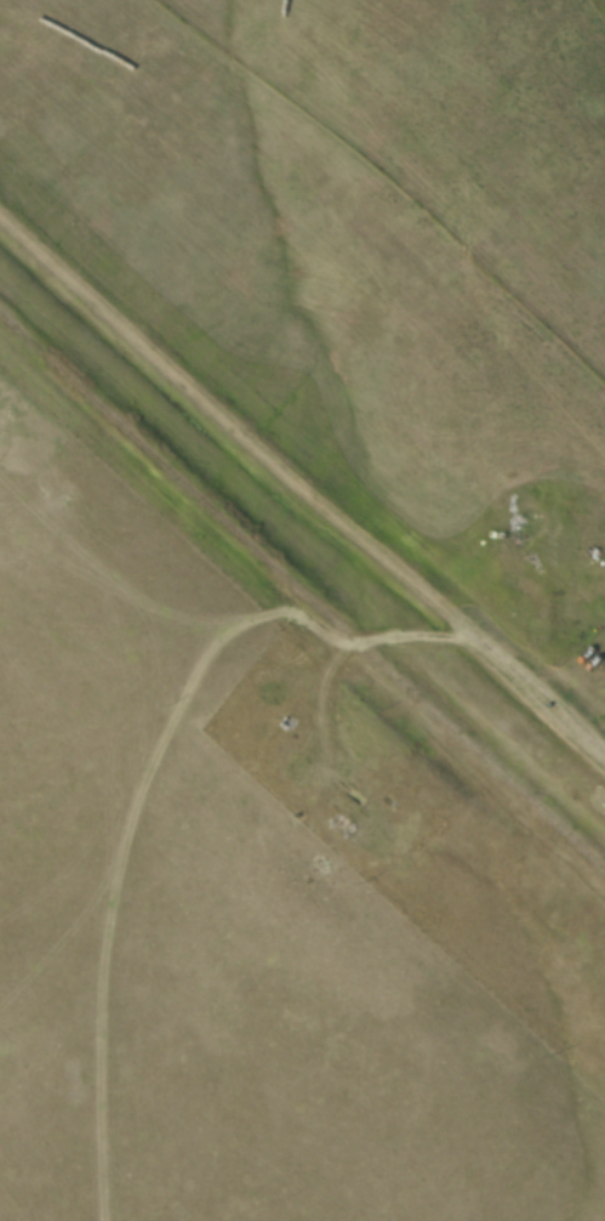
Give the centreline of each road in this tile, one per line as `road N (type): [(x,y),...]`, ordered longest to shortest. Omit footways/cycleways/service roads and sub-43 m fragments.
road 1 (track): [(0,221),(604,762)]

